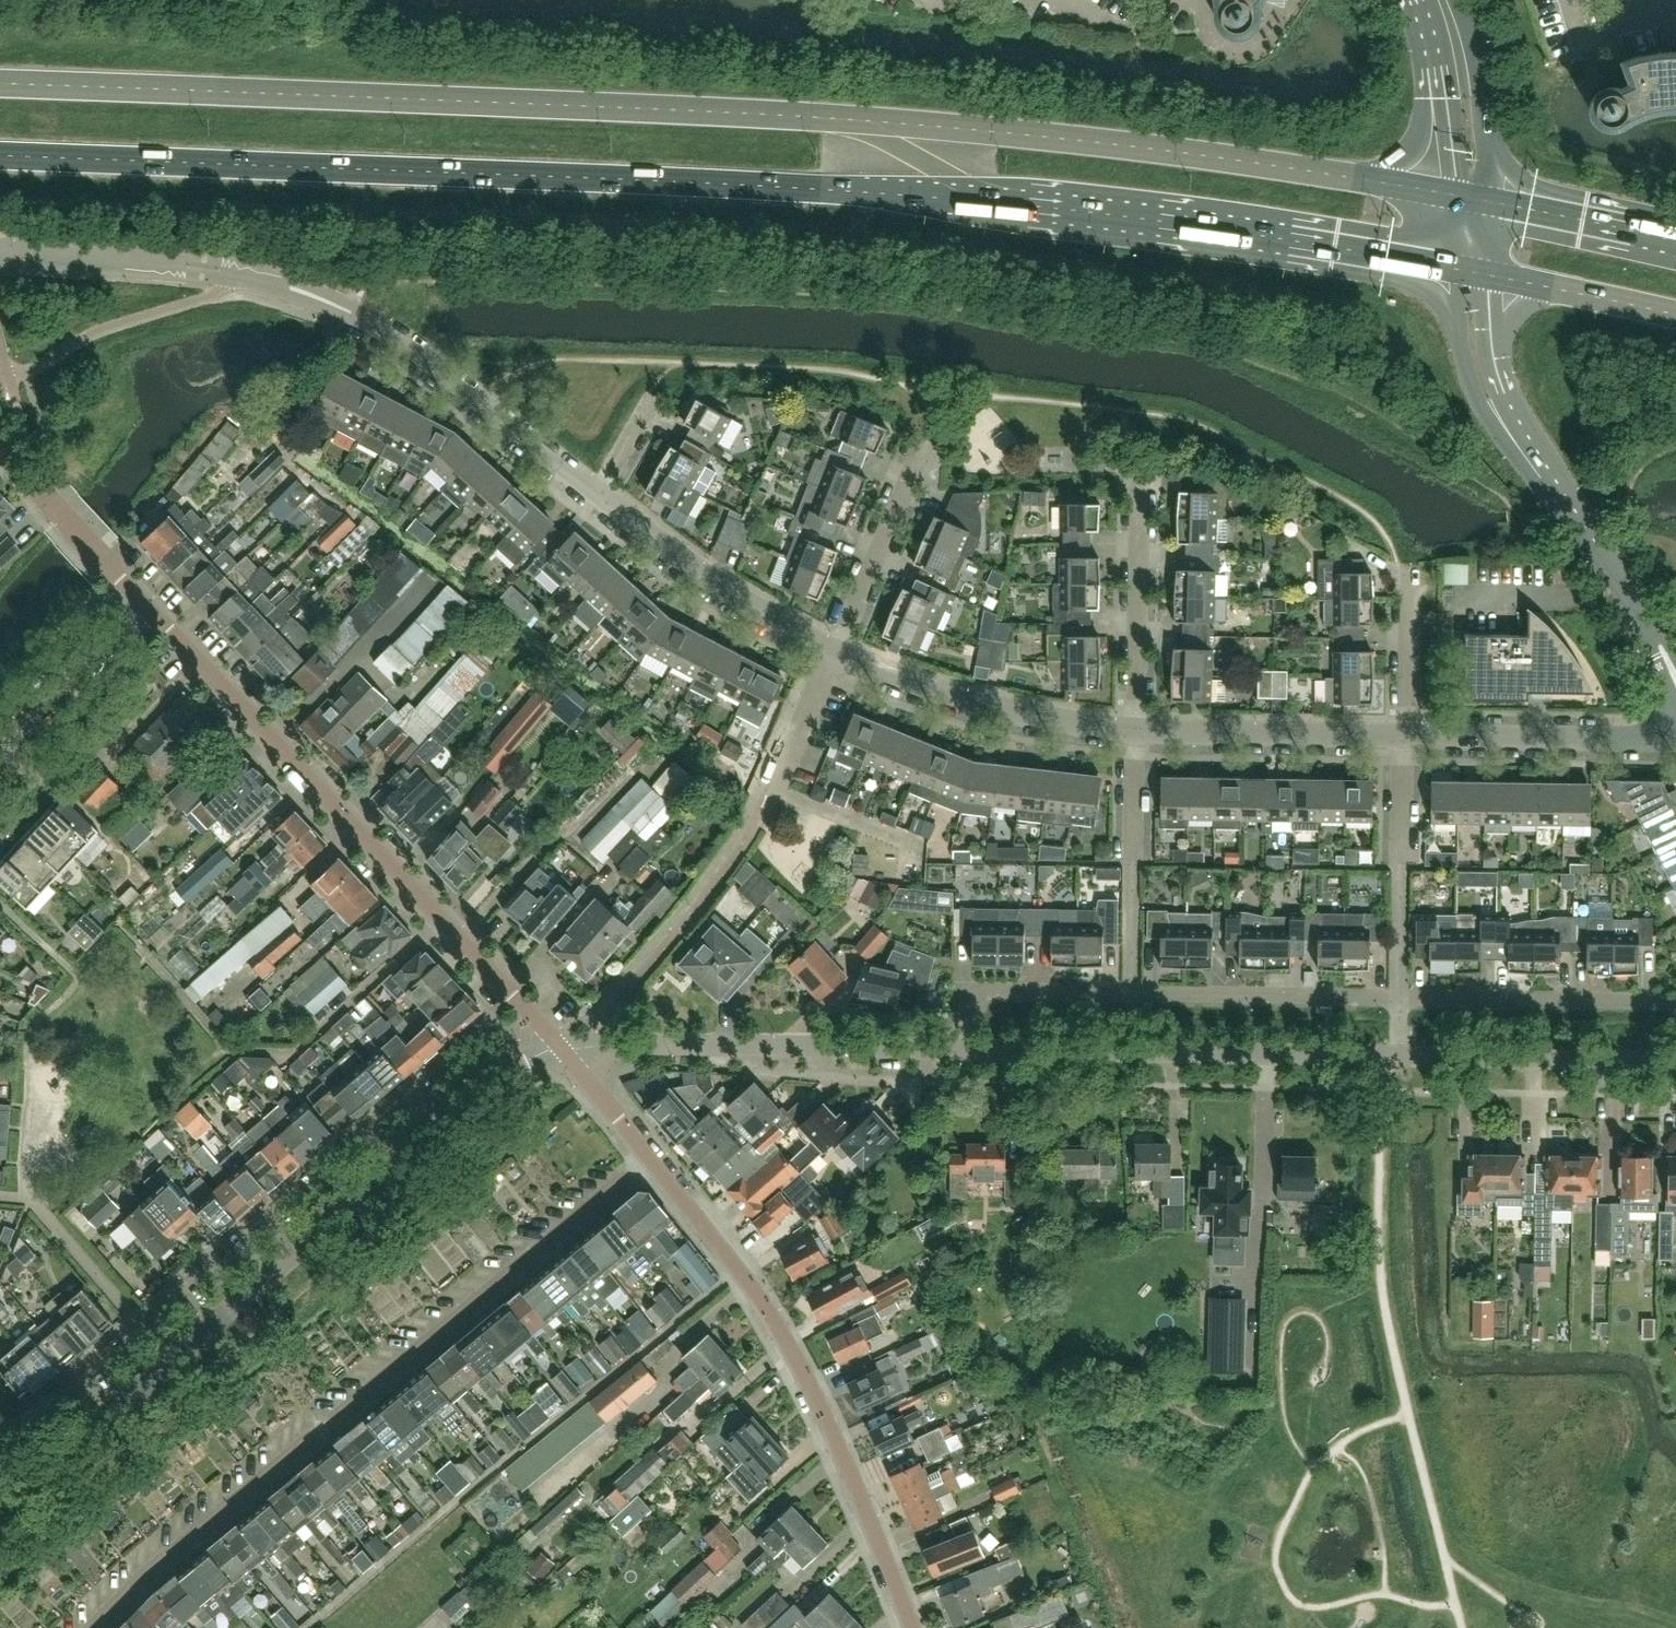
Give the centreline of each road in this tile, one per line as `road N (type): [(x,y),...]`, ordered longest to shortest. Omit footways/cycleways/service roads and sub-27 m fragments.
road 1 (primary): [(0,155),(888,193),(1144,219),(1443,268)]
road 2 (primary): [(1439,190),(901,122),(0,86)]
road 3 (residential): [(92,1627),(644,1150)]
road 4 (tertiary): [(592,495),(396,338),(323,300),(246,278),(0,252)]
road 5 (residential): [(906,1627),(793,1364),(644,1150)]
road 6 (residential): [(508,991),(145,605)]
road 7 (unclassified): [(182,1350),(505,1069),(555,1046)]
road 8 (residential): [(1402,1058),(964,1050)]
road 9 (residential): [(143,1306),(472,1026)]
road 10 (residential): [(964,1050),(555,1046)]
road 11 (tertiary): [(1443,268),(1476,397),(1552,507),(1597,545)]
road 12 (tertiary): [(1134,730),(983,707),(827,650)]
road 13 (tertiary): [(1597,545),(1506,394),(1487,275)]
road 14 (residential): [(899,841),(767,786),(827,650)]
road 15 (tertiary): [(827,650),(691,573),(592,495)]
road 16 (tertiary): [(1675,737),(1397,737)]
road 17 (residential): [(1129,994),(1402,1000)]
road 18 (residential): [(1675,1062),(1402,1058)]
road 19 (residential): [(1402,1000),(1675,1003)]
road 20 (residential): [(1129,994),(1134,730)]
road 21 (tertiary): [(1397,737),(1134,730)]
road 22 (residential): [(1402,1000),(1397,737)]
road 23 (residential): [(1134,730),(1138,479)]
road 24 (unclassified): [(0,1507),(182,1350)]
road 25 (residential): [(0,761),(145,605)]
road 26 (residential): [(827,650),(907,460)]
road 27 (residential): [(964,1050),(973,1005),(998,992),(1129,994)]
road 28 (tertiary): [(1490,200),(1482,64),(1460,0)]
road 29 (primary): [(1487,275),(1675,315)]
road 30 (tertiary): [(1418,0),(1438,98),(1439,190)]
road 31 (primary): [(1675,240),(1490,200)]
road 32 (unclassified): [(145,605),(32,482)]
road 33 (tertiary): [(1675,679),(1597,545)]
road 34 (residential): [(1397,737),(1400,594)]
road 35 (residential): [(644,1150),(555,1046)]
road 36 (residential): [(143,1306),(52,1388)]

